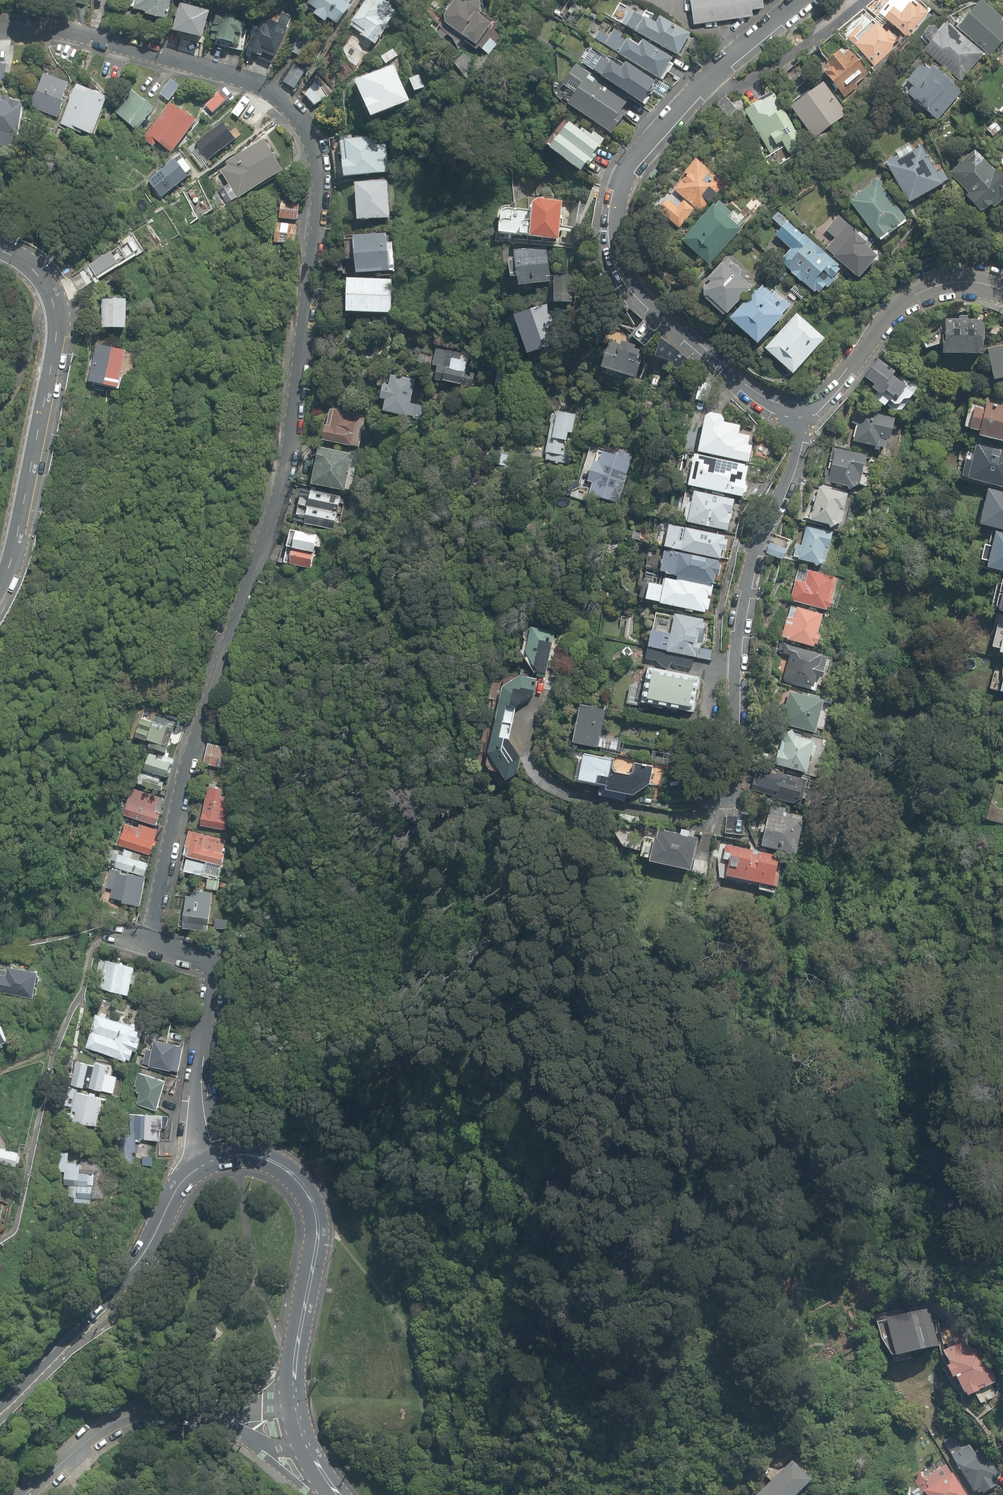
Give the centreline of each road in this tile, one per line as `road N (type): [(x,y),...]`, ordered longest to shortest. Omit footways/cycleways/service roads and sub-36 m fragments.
road 1 (residential): [(153,940),(198,735),(269,542),(289,450),(312,267),(317,138),(285,99),(242,77),(45,26),(0,27)]
road 2 (residential): [(807,0),(705,91),(626,179),(615,247),(629,286),(655,319),(794,417)]
road 3 (residential): [(794,417),(792,450),(741,616),(734,786)]
road 4 (secondary): [(0,249),(45,284),(57,330),(18,538),(0,586)]
road 5 (secondary): [(0,1401),(132,1269),(175,1191),(210,1161)]
road 6 (secondary): [(210,1161),(241,1154),(271,1160),(312,1201),(318,1235),(292,1395)]
road 7 (residential): [(210,1161),(203,1099),(214,971),(153,940)]
road 8 (residential): [(1002,296),(966,287),(912,305),(794,417)]
road 9 (residential): [(24,1494),(114,1421),(159,1409),(214,1412)]

